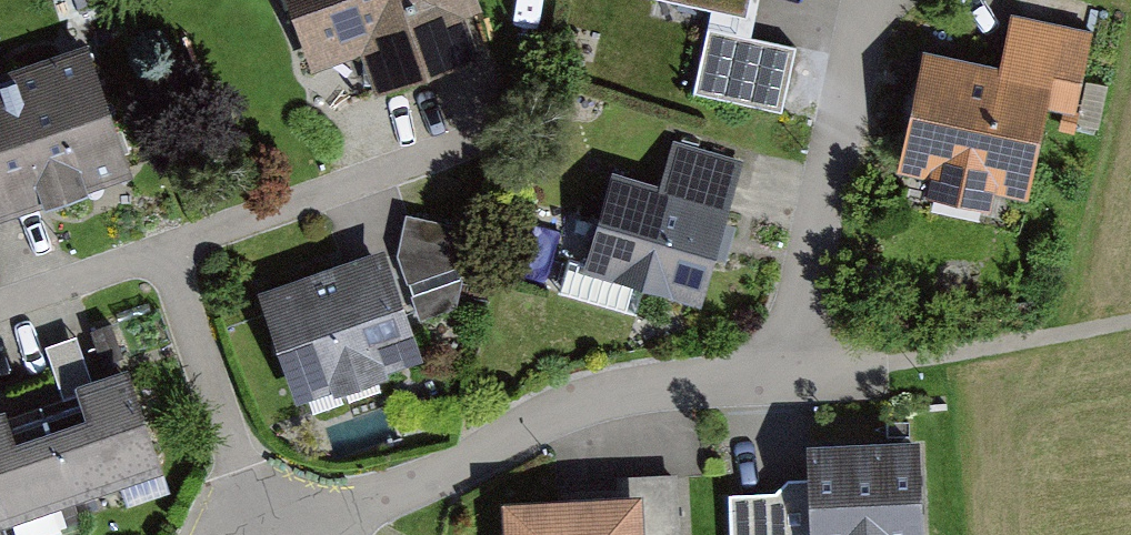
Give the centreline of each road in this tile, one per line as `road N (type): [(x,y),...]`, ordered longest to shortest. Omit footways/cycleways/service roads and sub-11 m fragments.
road 1 (residential): [(303,534),(568,405),(651,384),(738,376),(782,358)]

